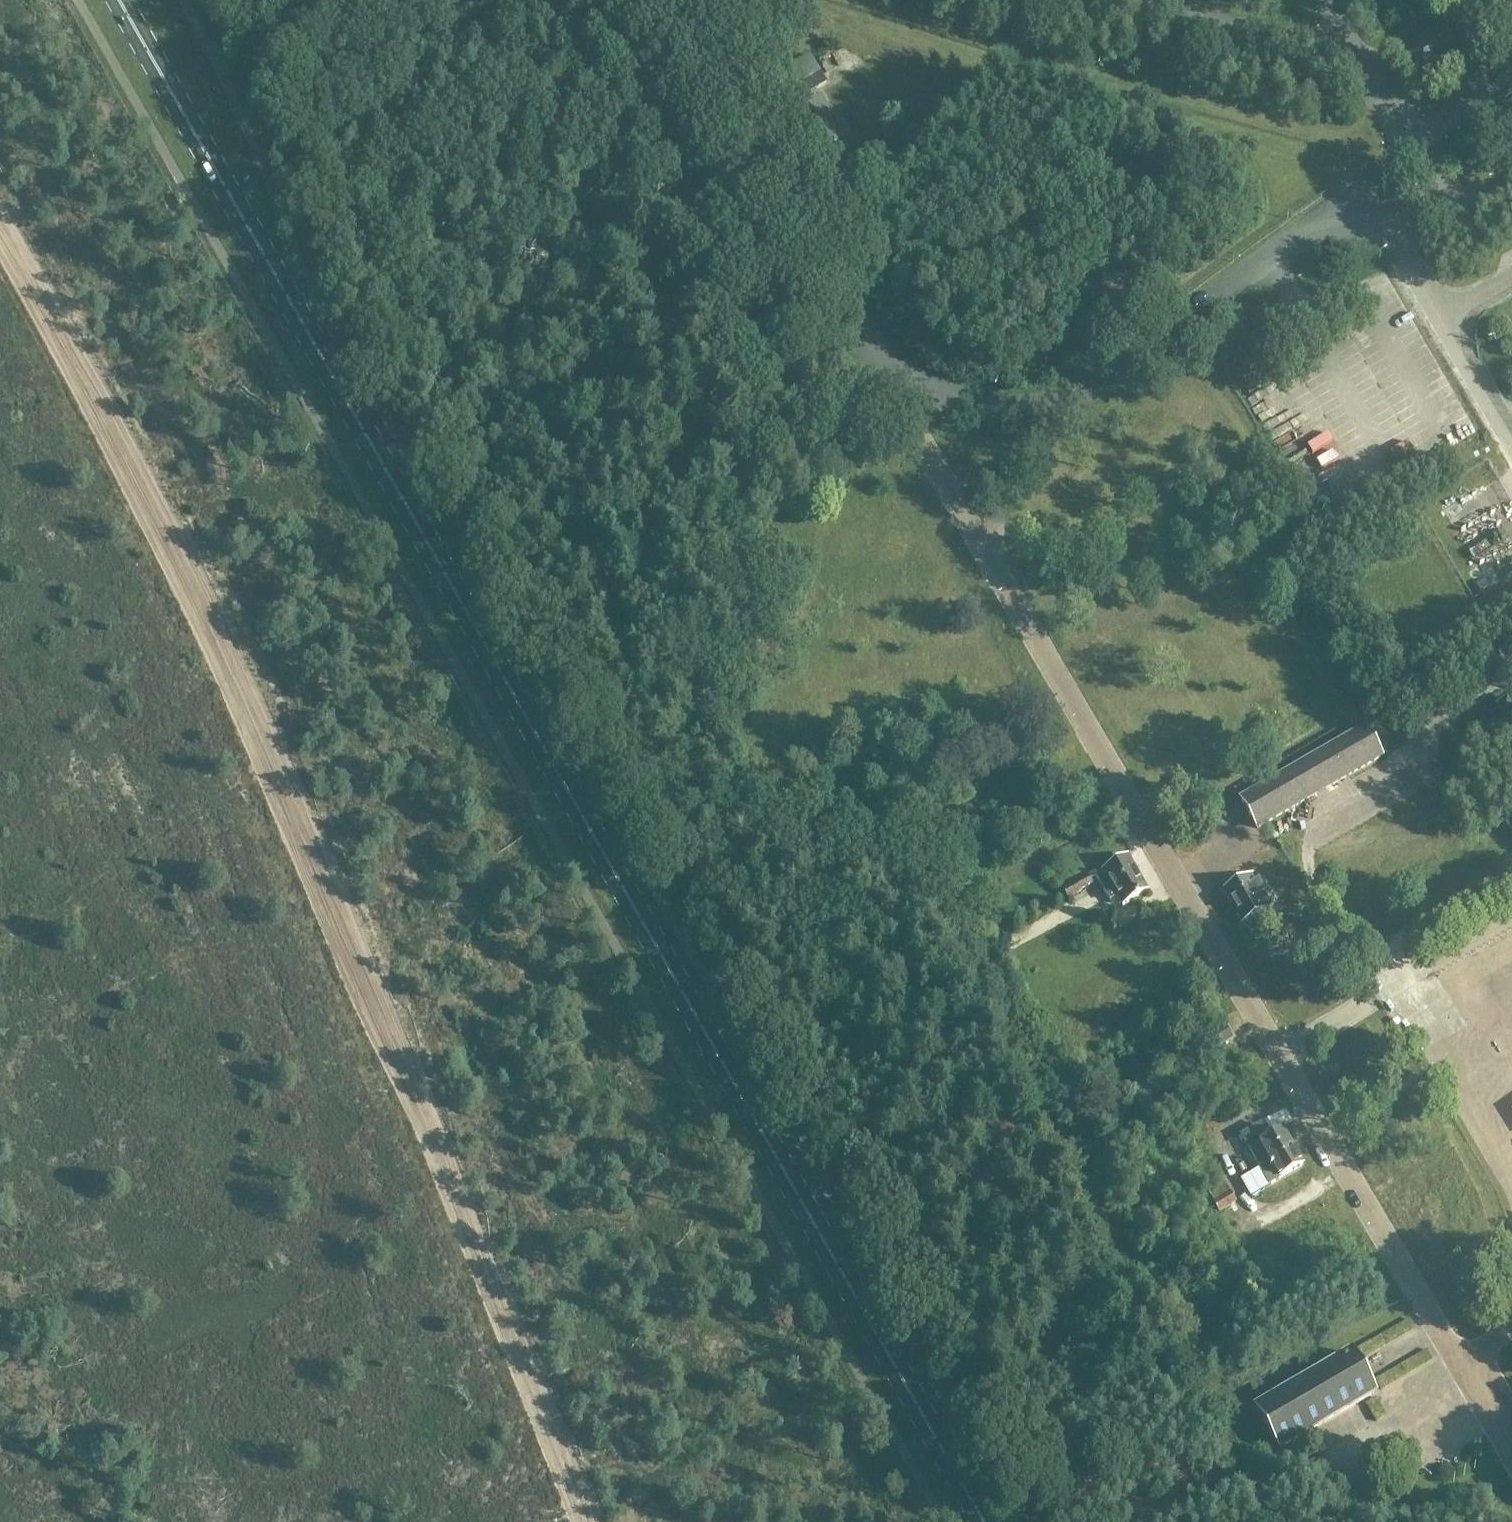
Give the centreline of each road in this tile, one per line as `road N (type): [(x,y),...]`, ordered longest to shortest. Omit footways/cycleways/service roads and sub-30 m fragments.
road 1 (primary): [(984,1521),(120,0)]
road 2 (unclassified): [(1511,1453),(665,0)]
road 3 (track): [(584,1521),(301,817),(0,245)]

